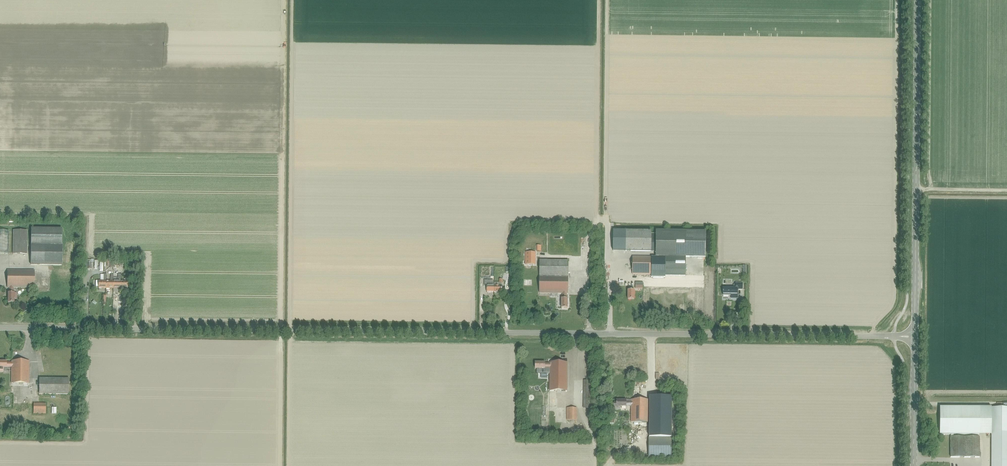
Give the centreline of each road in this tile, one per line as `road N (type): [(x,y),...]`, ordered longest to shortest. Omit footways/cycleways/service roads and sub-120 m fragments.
road 1 (unclassified): [(0,328),(897,336)]
road 2 (secondary): [(914,333),(917,0)]
road 3 (secondary): [(913,465),(914,340)]

